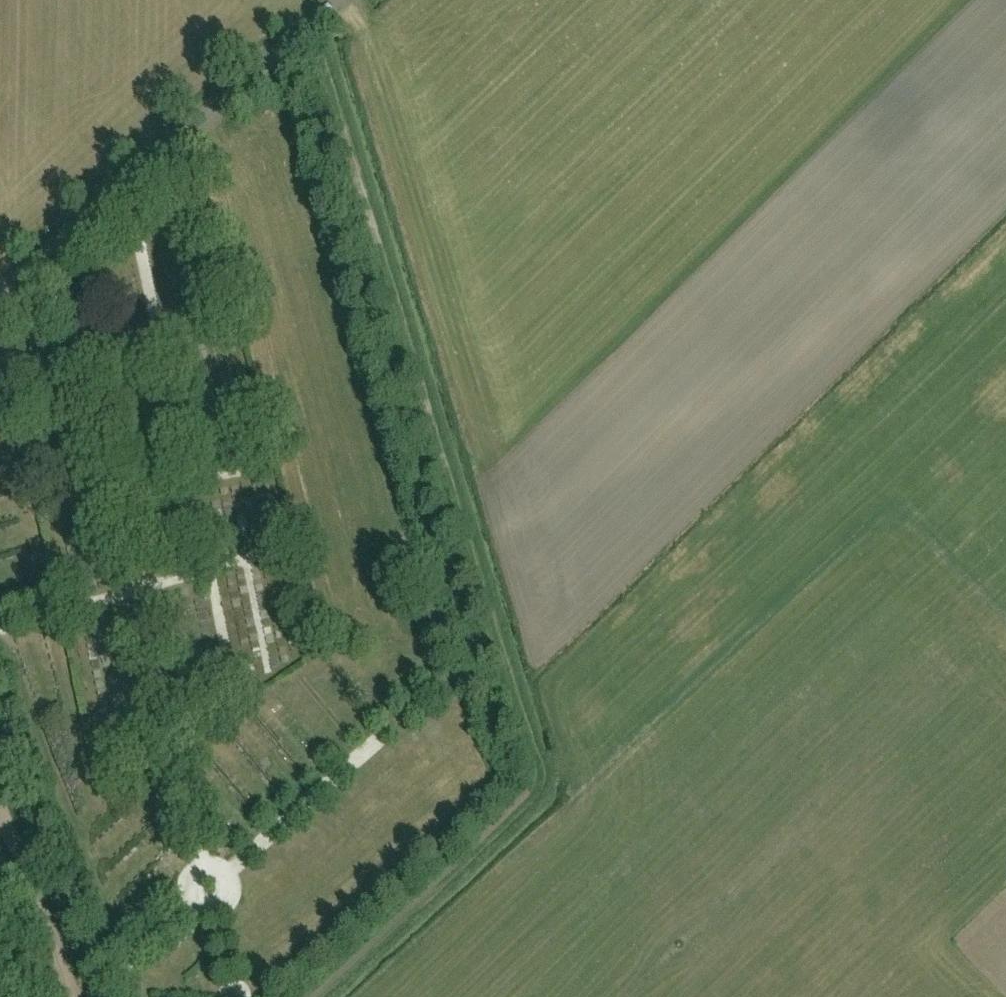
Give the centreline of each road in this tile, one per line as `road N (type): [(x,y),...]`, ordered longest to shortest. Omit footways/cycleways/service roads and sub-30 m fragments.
road 1 (unclassified): [(0,296),(339,0)]
road 2 (track): [(0,805),(77,996)]

